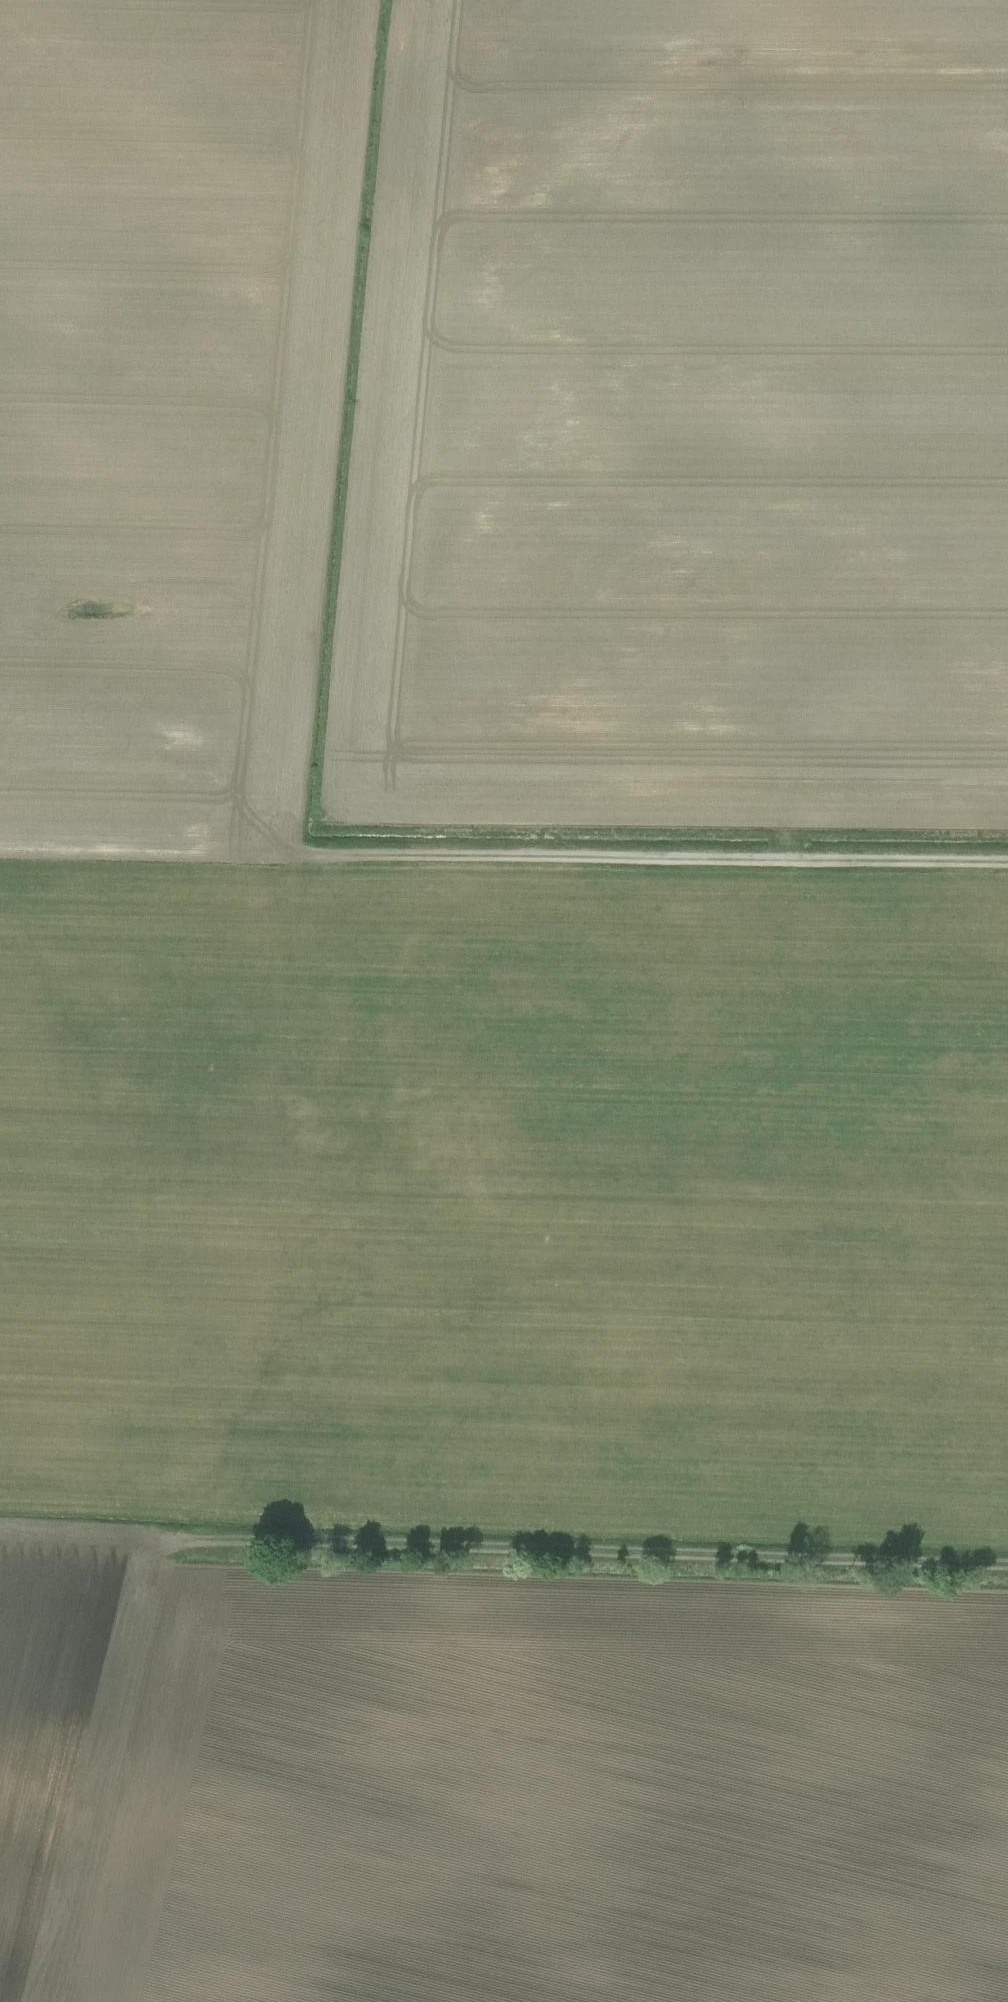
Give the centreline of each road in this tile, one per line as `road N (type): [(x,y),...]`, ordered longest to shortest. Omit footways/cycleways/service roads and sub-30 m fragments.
road 1 (track): [(1007,861),(0,841)]
road 2 (track): [(1007,1566),(199,1544)]

